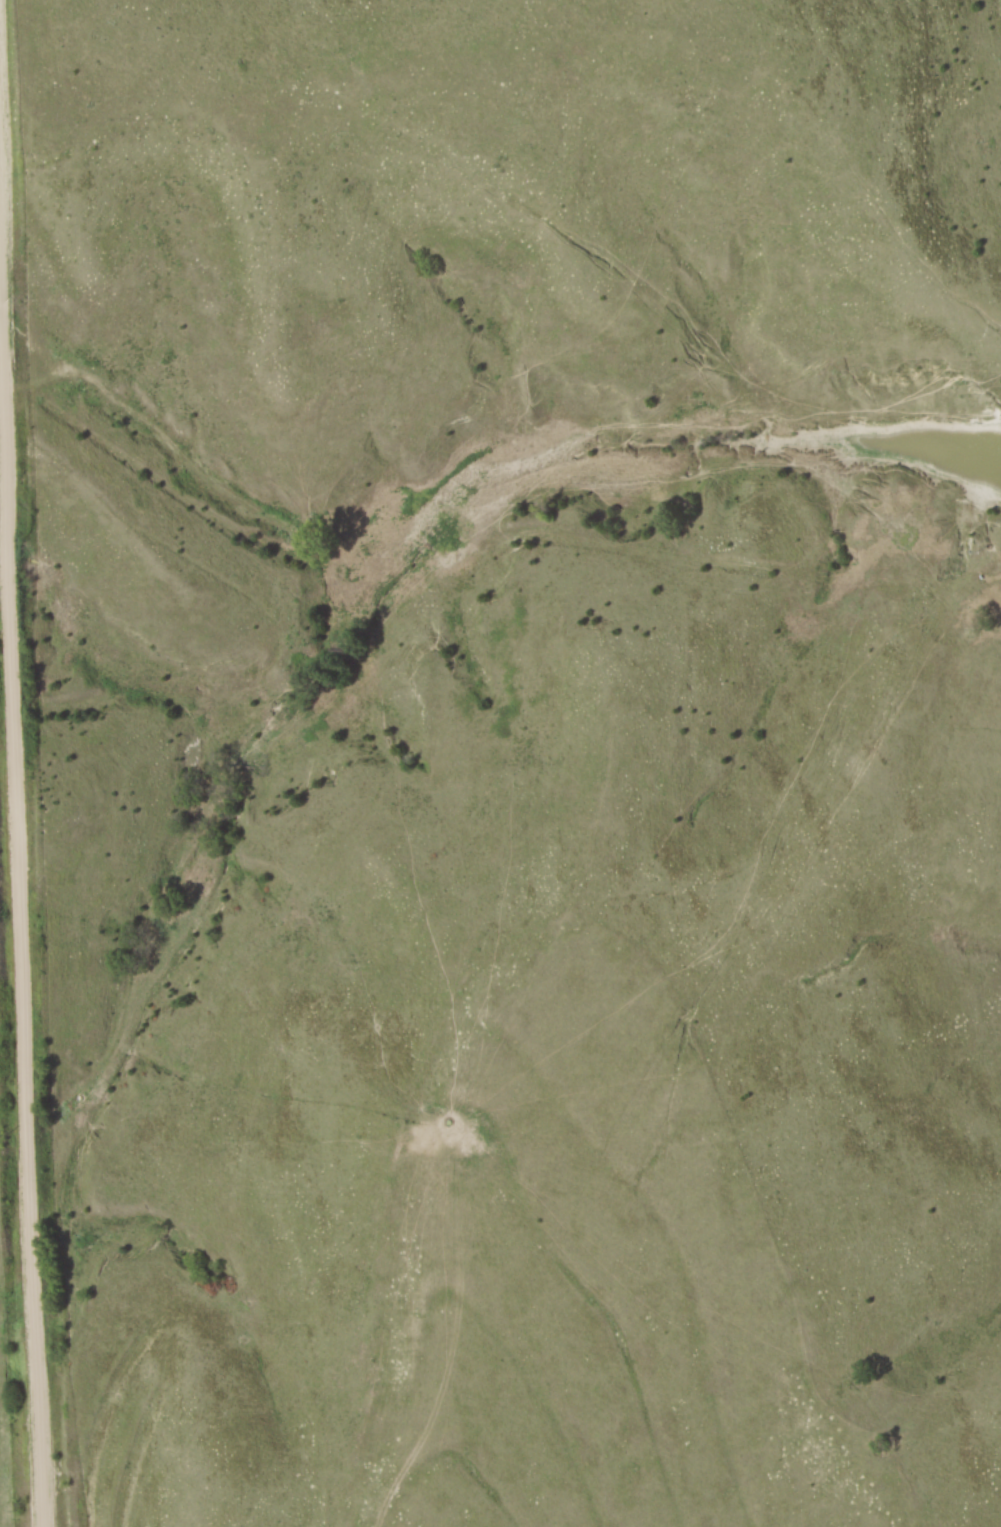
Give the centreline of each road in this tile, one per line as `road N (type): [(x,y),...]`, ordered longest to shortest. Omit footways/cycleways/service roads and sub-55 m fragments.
road 1 (tertiary): [(44,1526),(0,336)]

